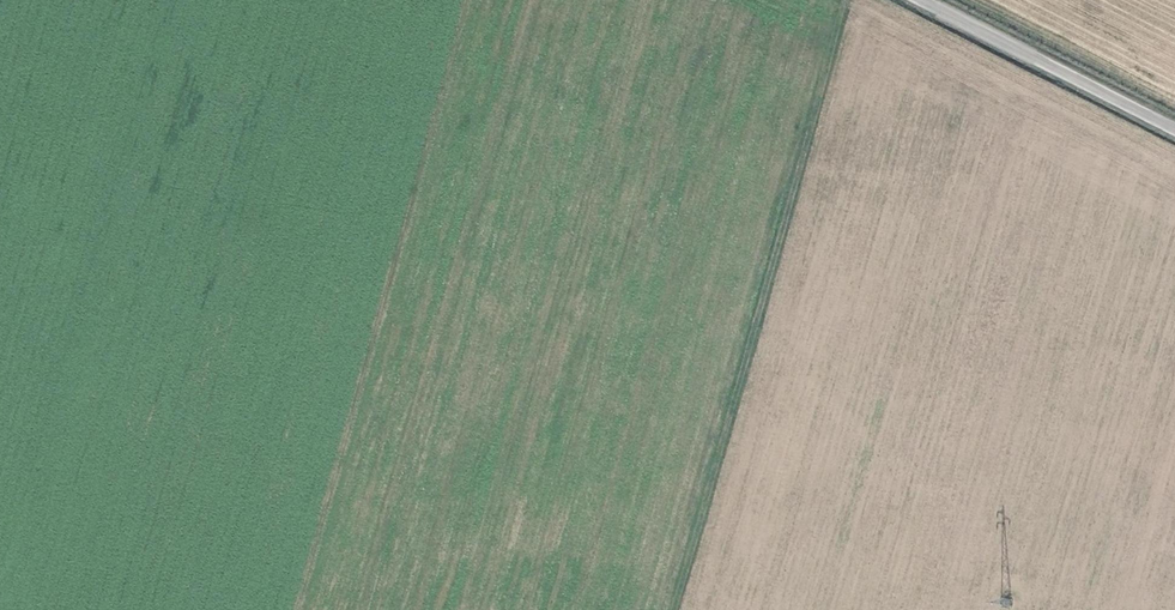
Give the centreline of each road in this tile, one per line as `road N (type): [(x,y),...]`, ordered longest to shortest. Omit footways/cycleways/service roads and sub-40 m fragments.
road 1 (tertiary): [(1174,126),(929,0)]

